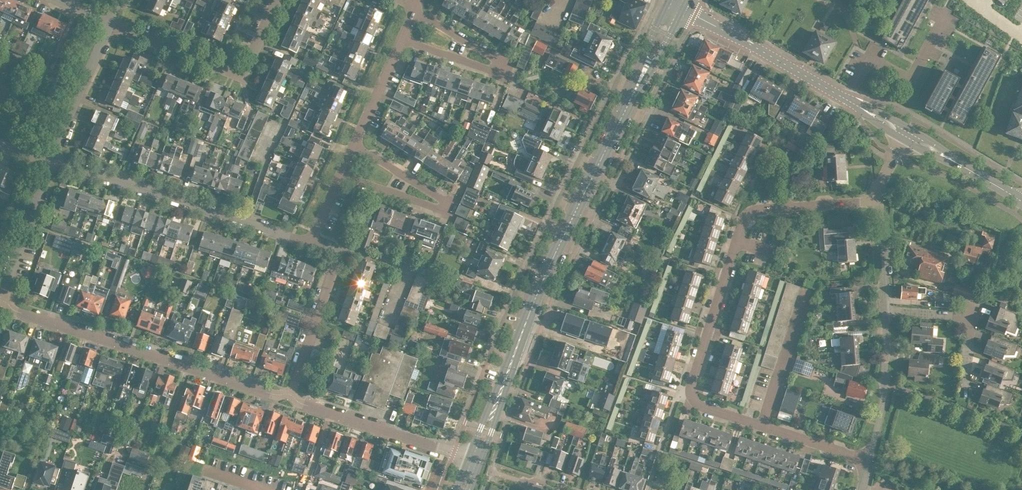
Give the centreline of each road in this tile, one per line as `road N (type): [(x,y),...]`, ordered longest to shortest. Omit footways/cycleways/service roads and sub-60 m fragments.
road 1 (residential): [(762,427),(698,405),(690,387),(743,221),(750,212),(791,206)]
road 2 (residential): [(289,397),(0,304)]
road 3 (primary): [(547,271),(676,4)]
road 4 (residential): [(312,244),(49,160)]
road 5 (residential): [(107,25),(235,78),(249,64),(276,0)]
road 6 (residential): [(339,178),(445,206),(353,145)]
road 7 (residential): [(401,40),(481,69),(501,69),(488,52),(416,6)]
road 8 (primary): [(547,271),(468,457)]
road 9 (primary): [(479,461),(547,271)]
road 10 (tertiary): [(847,97),(676,4)]
road 11 (residential): [(453,452),(289,397)]
road 12 (residential): [(847,97),(869,56),(909,78),(947,8)]
road 13 (residential): [(289,397),(334,265),(312,244)]
road 14 (residential): [(867,462),(883,312)]
road 15 (residential): [(0,299),(49,160)]
road 16 (residential): [(49,160),(107,25)]
road 17 (tertiary): [(1021,203),(903,132)]
road 18 (residential): [(762,427),(804,298)]

